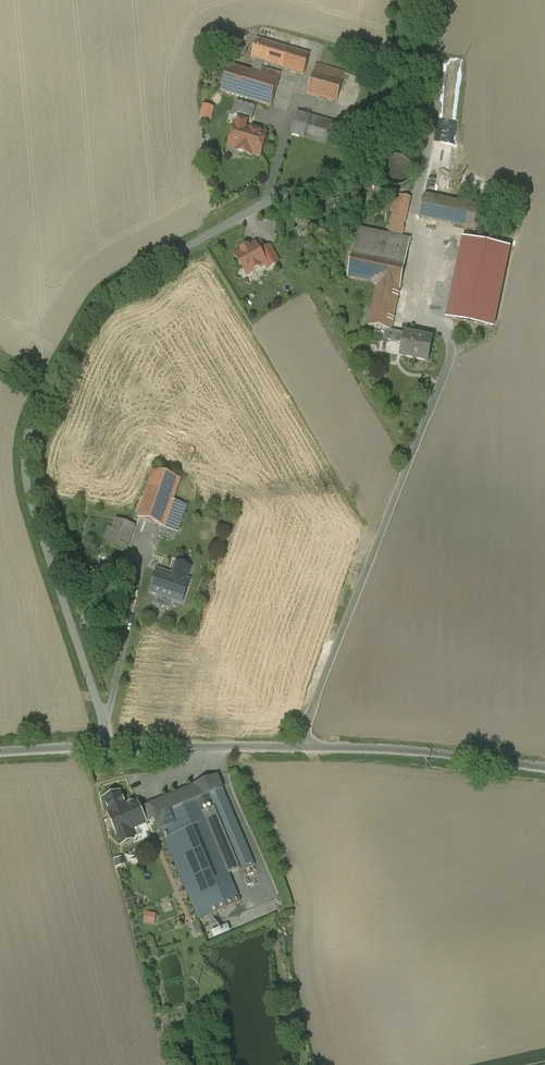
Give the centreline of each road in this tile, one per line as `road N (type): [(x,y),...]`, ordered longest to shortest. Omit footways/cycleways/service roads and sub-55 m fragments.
road 1 (unclassified): [(436,0),(430,101),(321,179),(108,289),(39,407),(25,443),(27,481),(108,745)]
road 2 (unclassified): [(108,745),(385,746),(544,768)]

